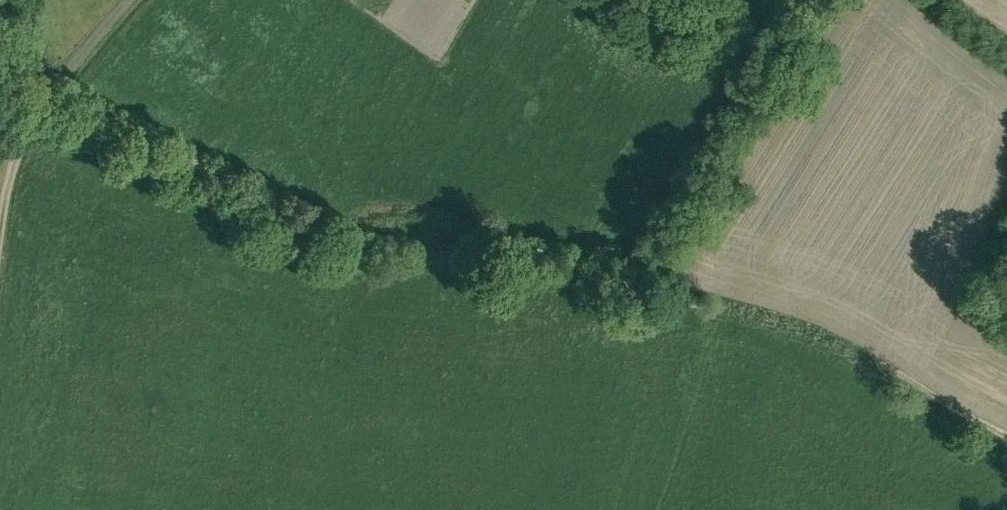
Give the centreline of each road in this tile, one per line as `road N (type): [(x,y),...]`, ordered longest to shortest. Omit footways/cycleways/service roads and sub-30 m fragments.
road 1 (unclassified): [(0,221),(28,120),(130,0)]

